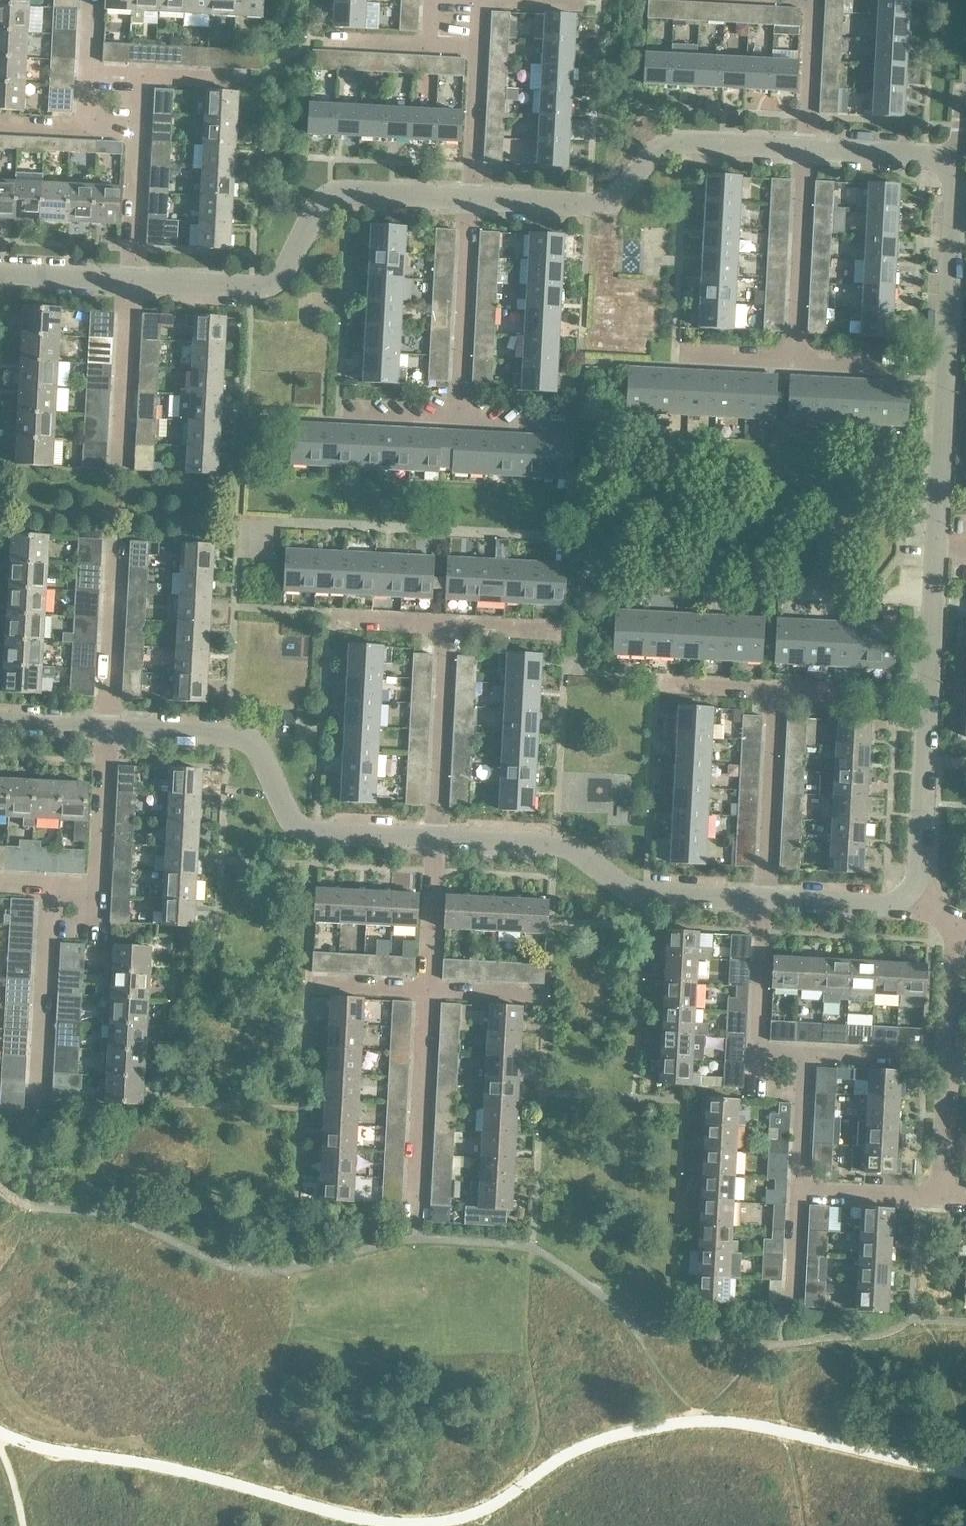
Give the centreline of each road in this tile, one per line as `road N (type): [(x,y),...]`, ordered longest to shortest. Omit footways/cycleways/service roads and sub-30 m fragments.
road 1 (residential): [(936,602),(614,586),(573,546),(251,529)]
road 2 (residential): [(941,162),(955,181),(936,602)]
road 3 (residential): [(134,280),(268,284),(292,266),(333,195),(471,199)]
road 4 (residential): [(436,839),(317,833),(295,822),(261,753),(243,738),(111,732)]
road 5 (residential): [(471,199),(593,206),(621,200),(665,146),(806,149)]
road 6 (residential): [(768,904),(645,897),(555,844),(436,839)]
road 7 (residential): [(936,602),(921,875),(909,900)]
road 8 (residential): [(938,1197),(953,923)]
road 9 (residential): [(111,732),(105,872),(96,881),(0,879)]
road 10 (residential): [(416,1223),(428,991)]
road 11 (residential): [(461,417),(471,199)]
road 12 (residential): [(436,839),(446,627)]
road 13 (residential): [(768,904),(776,695)]
road 14 (residential): [(794,356),(806,149)]
road 15 (residential): [(801,1194),(805,1082),(760,1080),(762,1050)]
road 16 (residential): [(111,732),(121,546)]
road 17 (residential): [(123,465),(134,280)]
road 18 (residential): [(477,47),(310,38)]
road 19 (residential): [(428,991),(436,839)]
road 20 (residential): [(471,199),(477,47)]
road 21 (residential): [(134,280),(138,129)]
road 22 (residential): [(806,149),(815,0)]
road 23 (residential): [(762,1050),(768,904)]
road 24 (residential): [(907,1059),(762,1050)]
road 25 (residential): [(909,900),(886,911),(768,904)]
road 26 (residential): [(138,129),(0,122)]
road 27 (residential): [(938,1197),(801,1194)]
road 28 (residential): [(806,149),(941,162)]
road 29 (residential): [(581,633),(446,627)]
road 30 (residential): [(0,275),(134,280)]
road 31 (residential): [(139,79),(90,76),(92,0)]
road 32 (residential): [(461,417),(340,413)]

